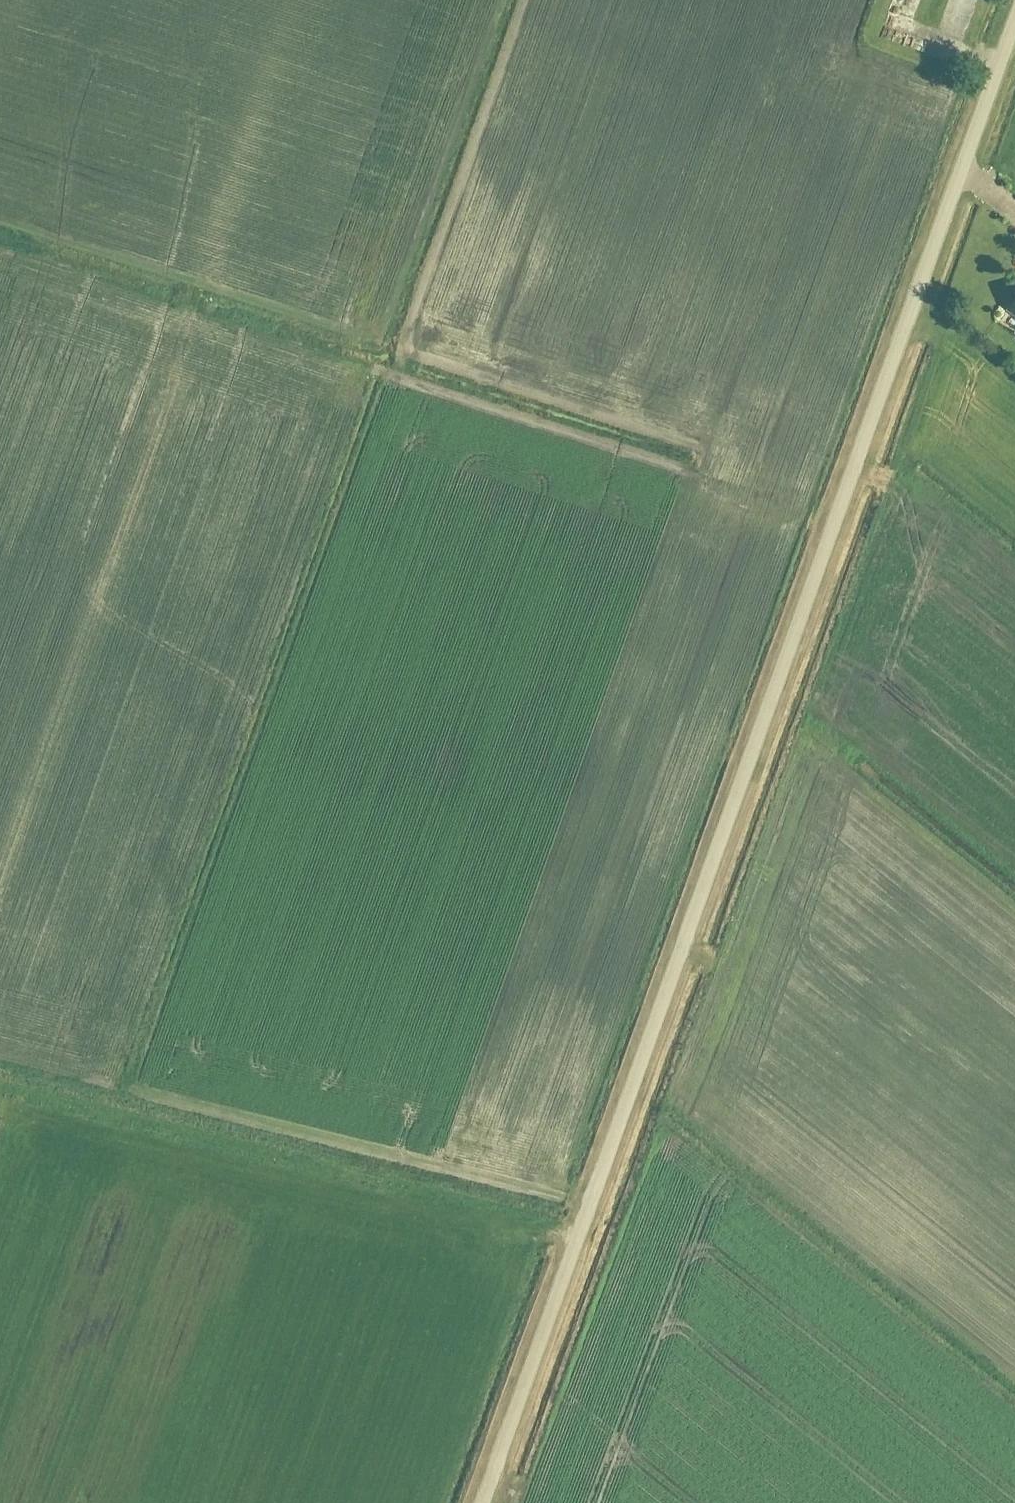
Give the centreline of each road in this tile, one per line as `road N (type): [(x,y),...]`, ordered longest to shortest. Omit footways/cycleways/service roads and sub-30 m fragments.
road 1 (unclassified): [(483,1502),(726,796),(1014,6)]

